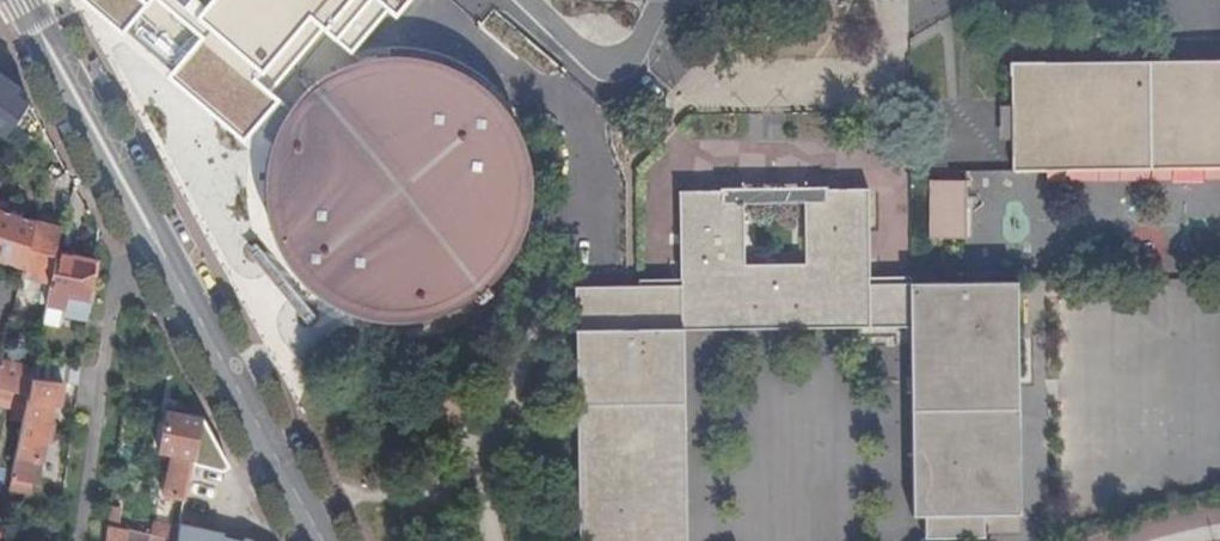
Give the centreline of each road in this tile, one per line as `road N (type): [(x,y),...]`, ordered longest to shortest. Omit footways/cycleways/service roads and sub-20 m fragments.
road 1 (tertiary): [(18,0),(318,540)]

